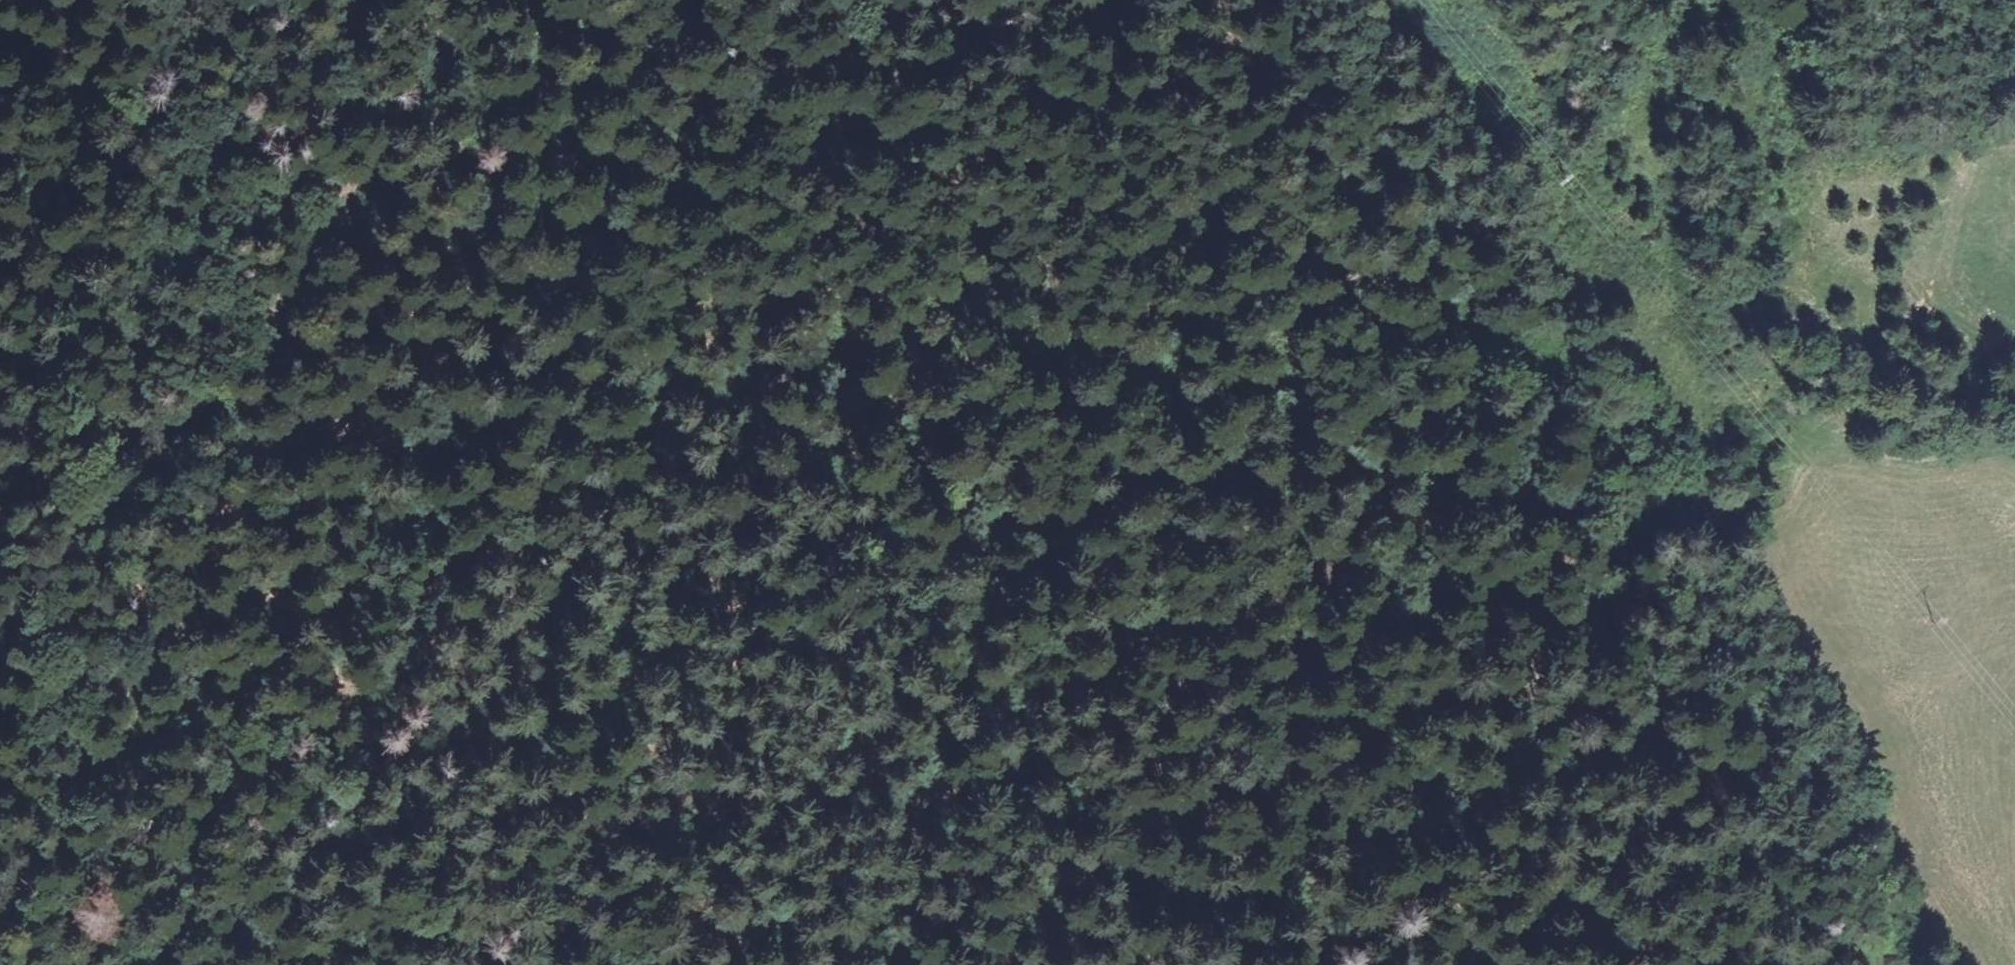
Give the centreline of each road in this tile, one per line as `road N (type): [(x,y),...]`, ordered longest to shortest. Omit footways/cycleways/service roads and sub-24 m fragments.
road 1 (track): [(467,0),(434,84),(266,360),(233,438),(207,536),(200,603),(256,689),(265,760),(250,810),(282,860),(278,883),(304,907),(308,937),(325,964)]
road 2 (track): [(1872,964),(1823,789)]

